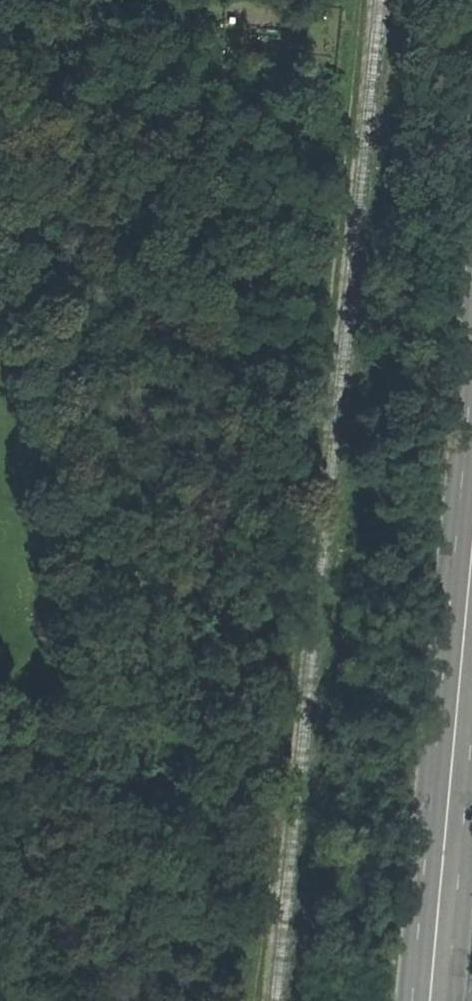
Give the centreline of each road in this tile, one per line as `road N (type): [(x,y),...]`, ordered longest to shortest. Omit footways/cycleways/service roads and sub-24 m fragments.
road 1 (track): [(0,885),(101,855),(131,793),(63,683),(0,338)]
road 2 (secondary): [(471,554),(429,1000)]

